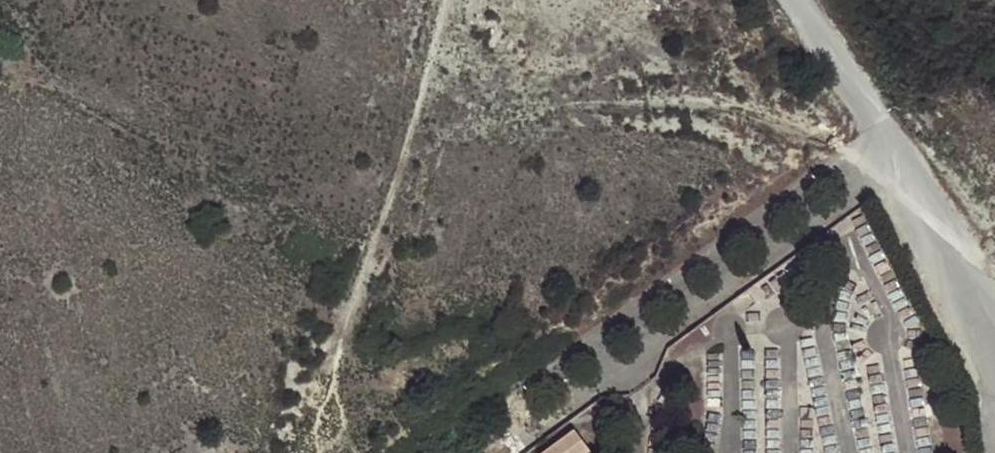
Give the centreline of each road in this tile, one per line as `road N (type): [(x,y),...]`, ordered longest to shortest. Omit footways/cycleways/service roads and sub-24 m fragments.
road 1 (unclassified): [(994,313),(790,0)]

